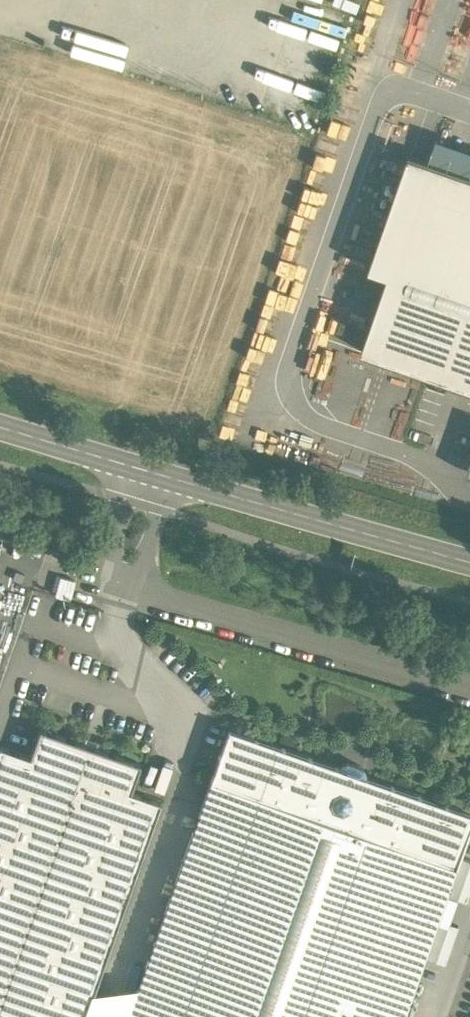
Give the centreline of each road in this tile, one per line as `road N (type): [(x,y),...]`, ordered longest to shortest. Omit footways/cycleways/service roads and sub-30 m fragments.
road 1 (secondary): [(0,432),(469,563)]

